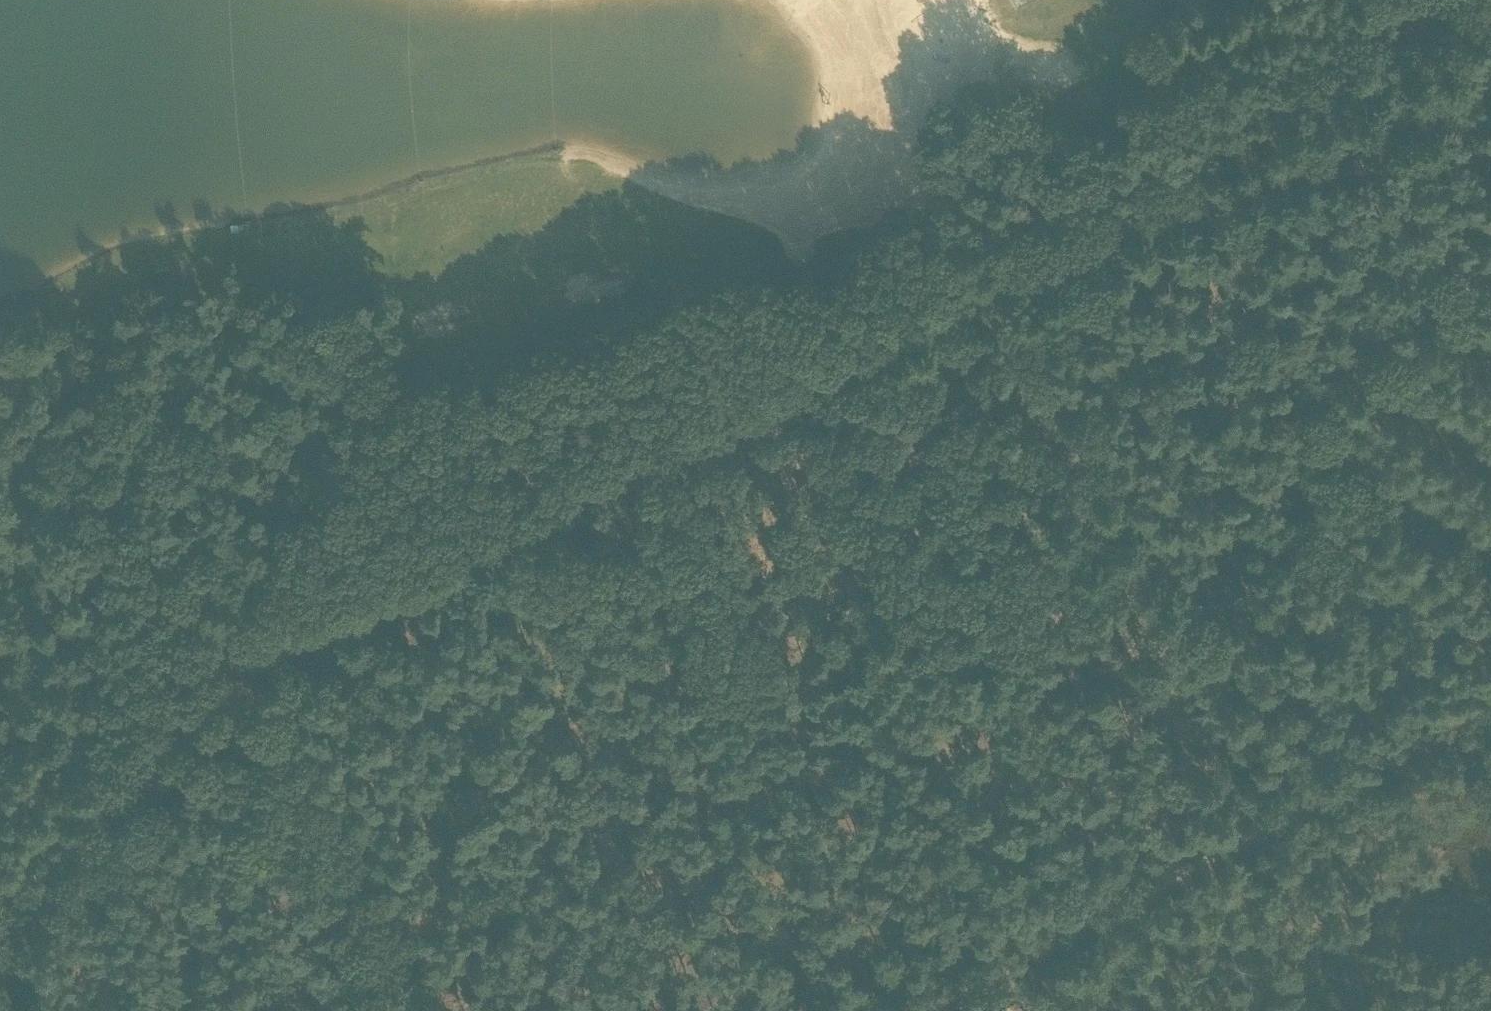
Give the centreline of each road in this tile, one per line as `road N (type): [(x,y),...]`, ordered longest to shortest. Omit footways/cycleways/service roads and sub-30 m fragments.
road 1 (track): [(912,1010),(1490,713)]

